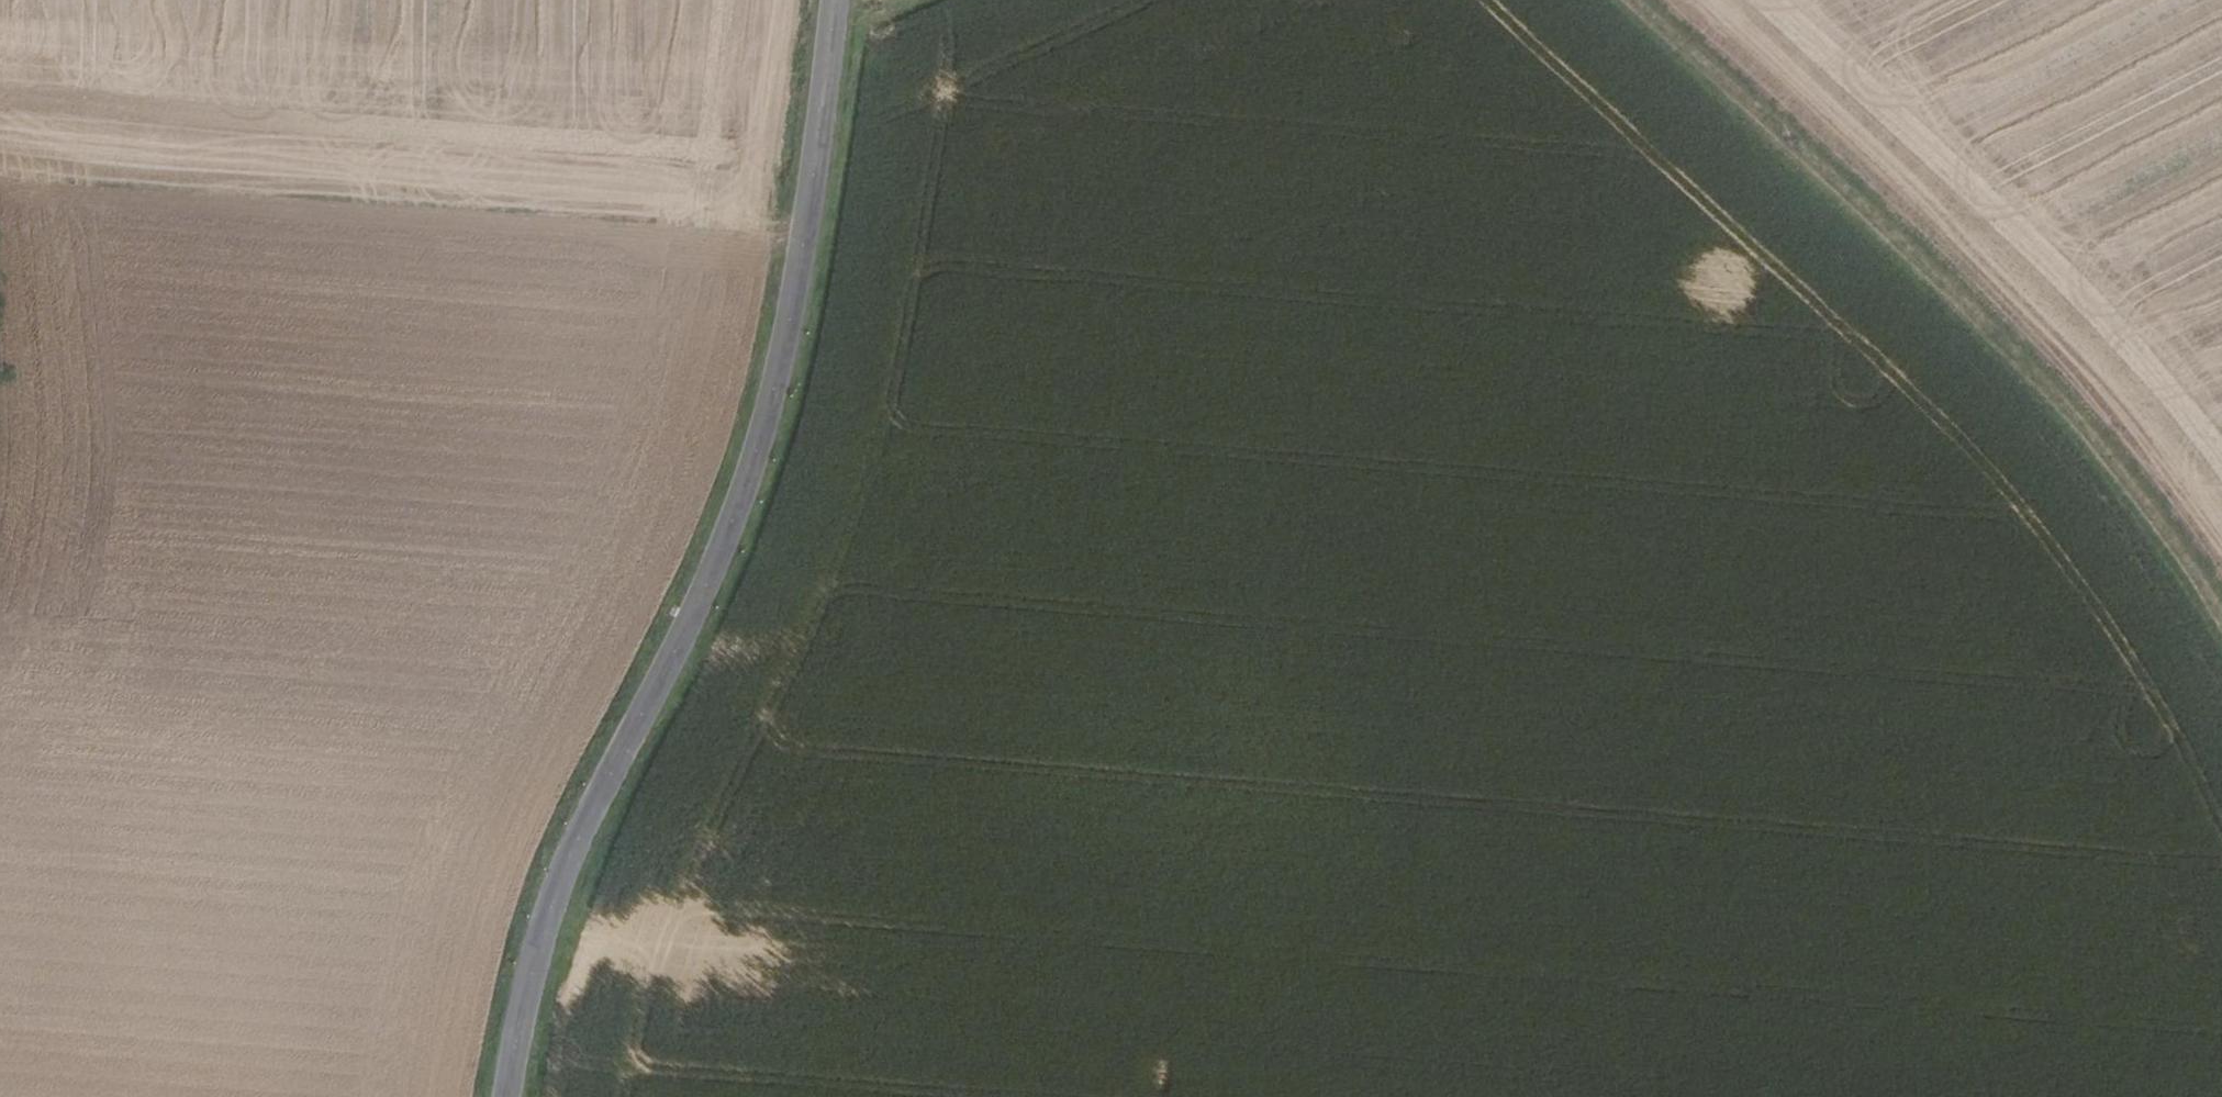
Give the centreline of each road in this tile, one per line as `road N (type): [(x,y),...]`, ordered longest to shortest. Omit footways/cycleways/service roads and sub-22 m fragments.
road 1 (tertiary): [(835,0),(792,321),(730,524),(541,937),(506,1096)]
road 2 (track): [(1629,0),(2000,345),(2176,548),(2221,625)]

